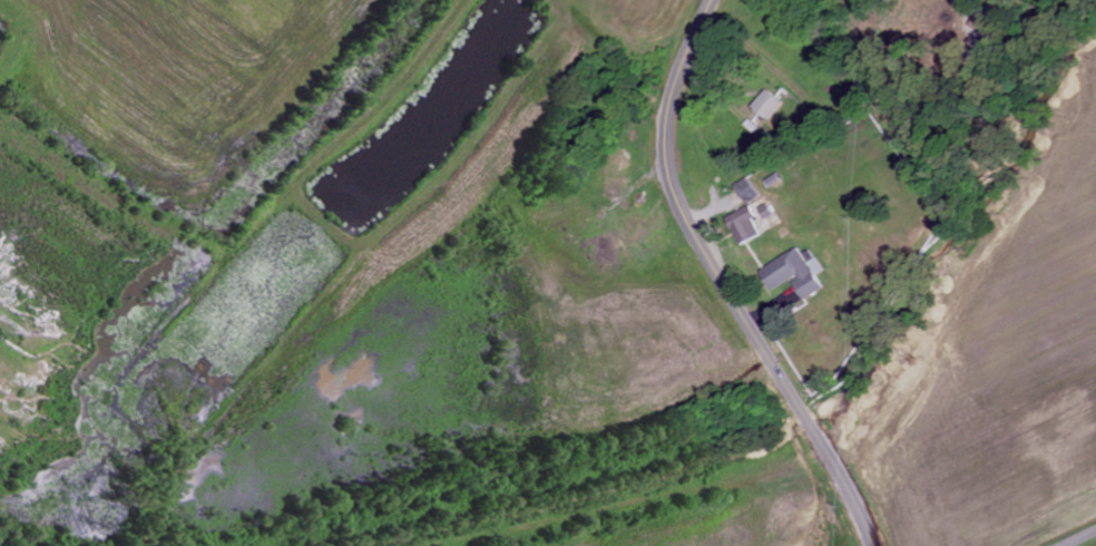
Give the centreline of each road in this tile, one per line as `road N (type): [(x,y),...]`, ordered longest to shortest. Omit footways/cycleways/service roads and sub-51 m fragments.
road 1 (secondary): [(875,545),(855,499),(676,192),(667,121),(712,0)]

